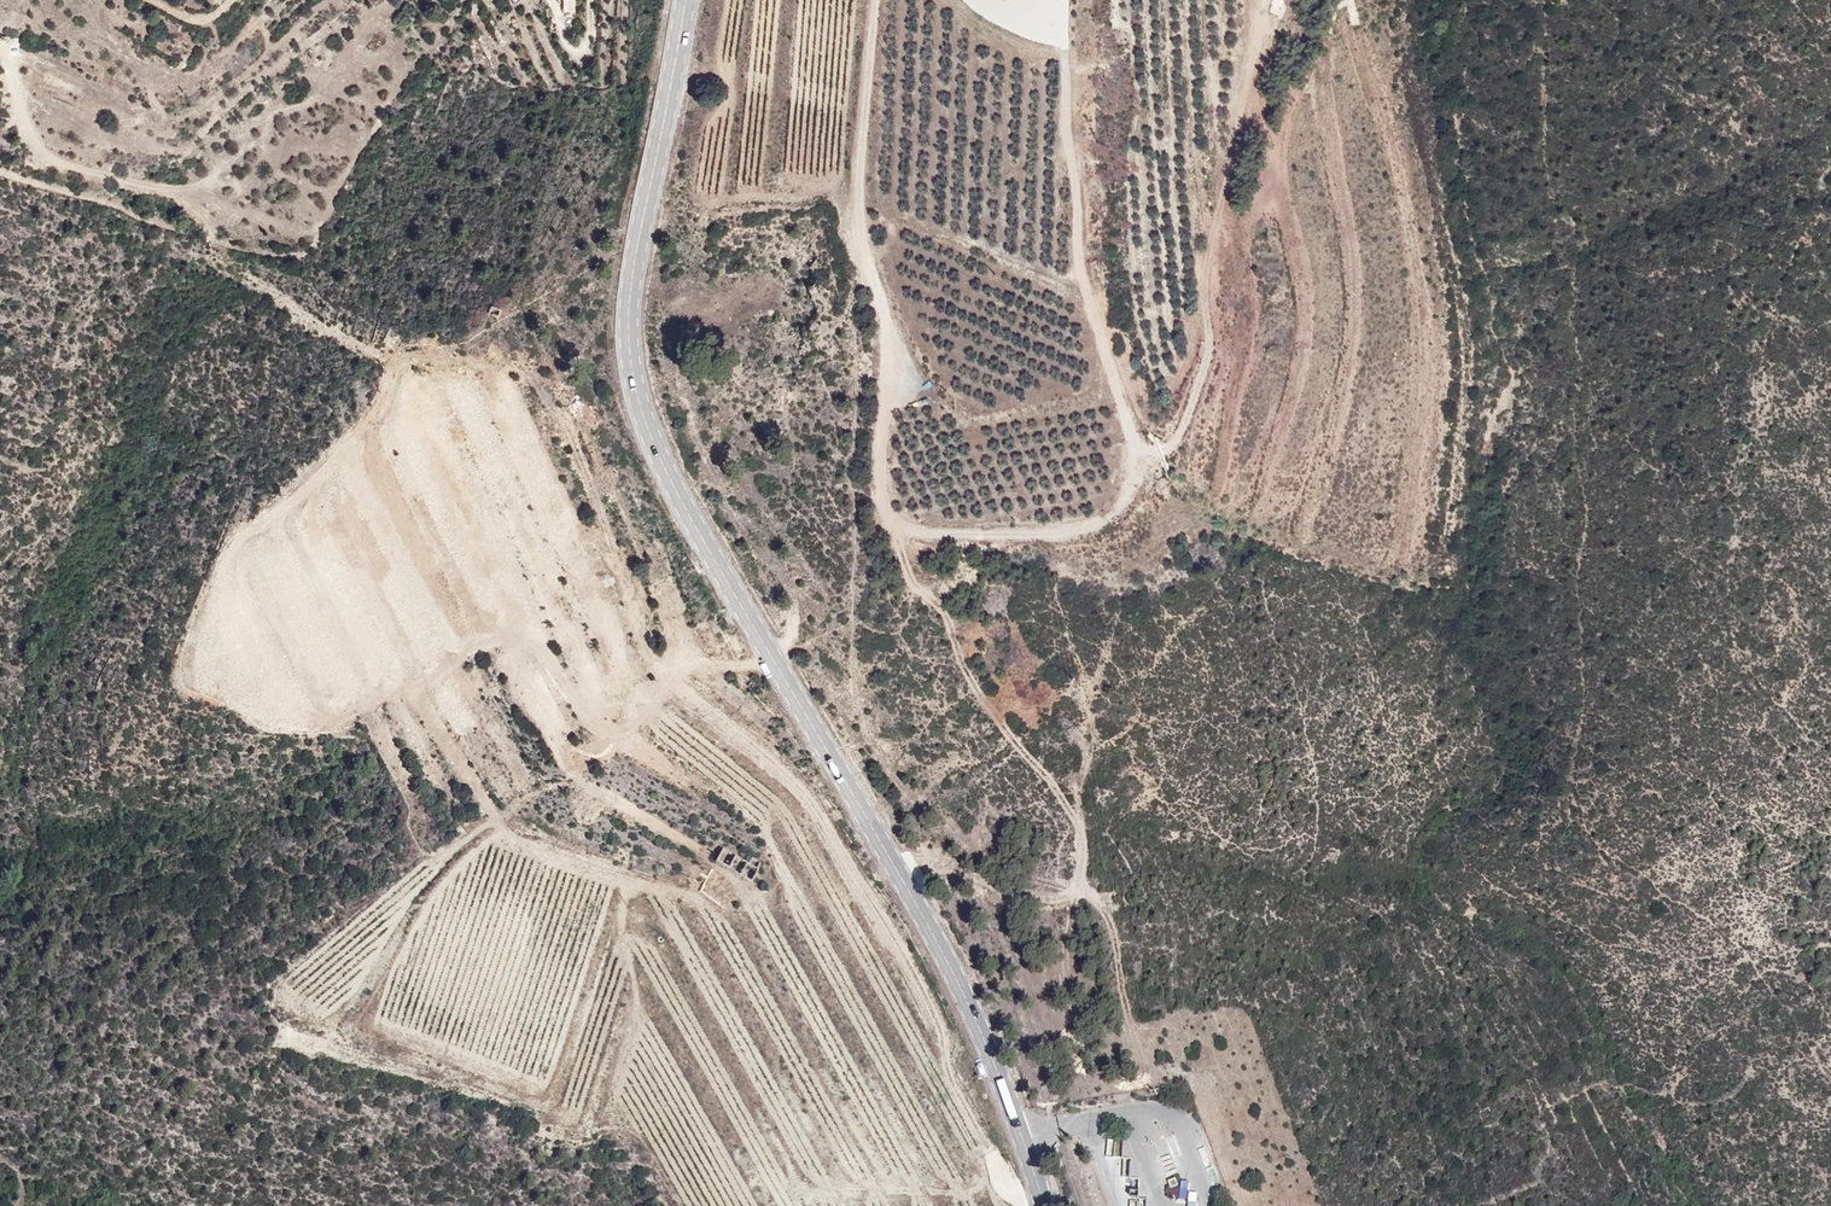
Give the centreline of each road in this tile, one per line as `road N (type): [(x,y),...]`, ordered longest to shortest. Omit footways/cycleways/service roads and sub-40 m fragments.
road 1 (primary): [(1042,1205),(963,990),(663,466),(644,419),(629,320),(686,0)]

